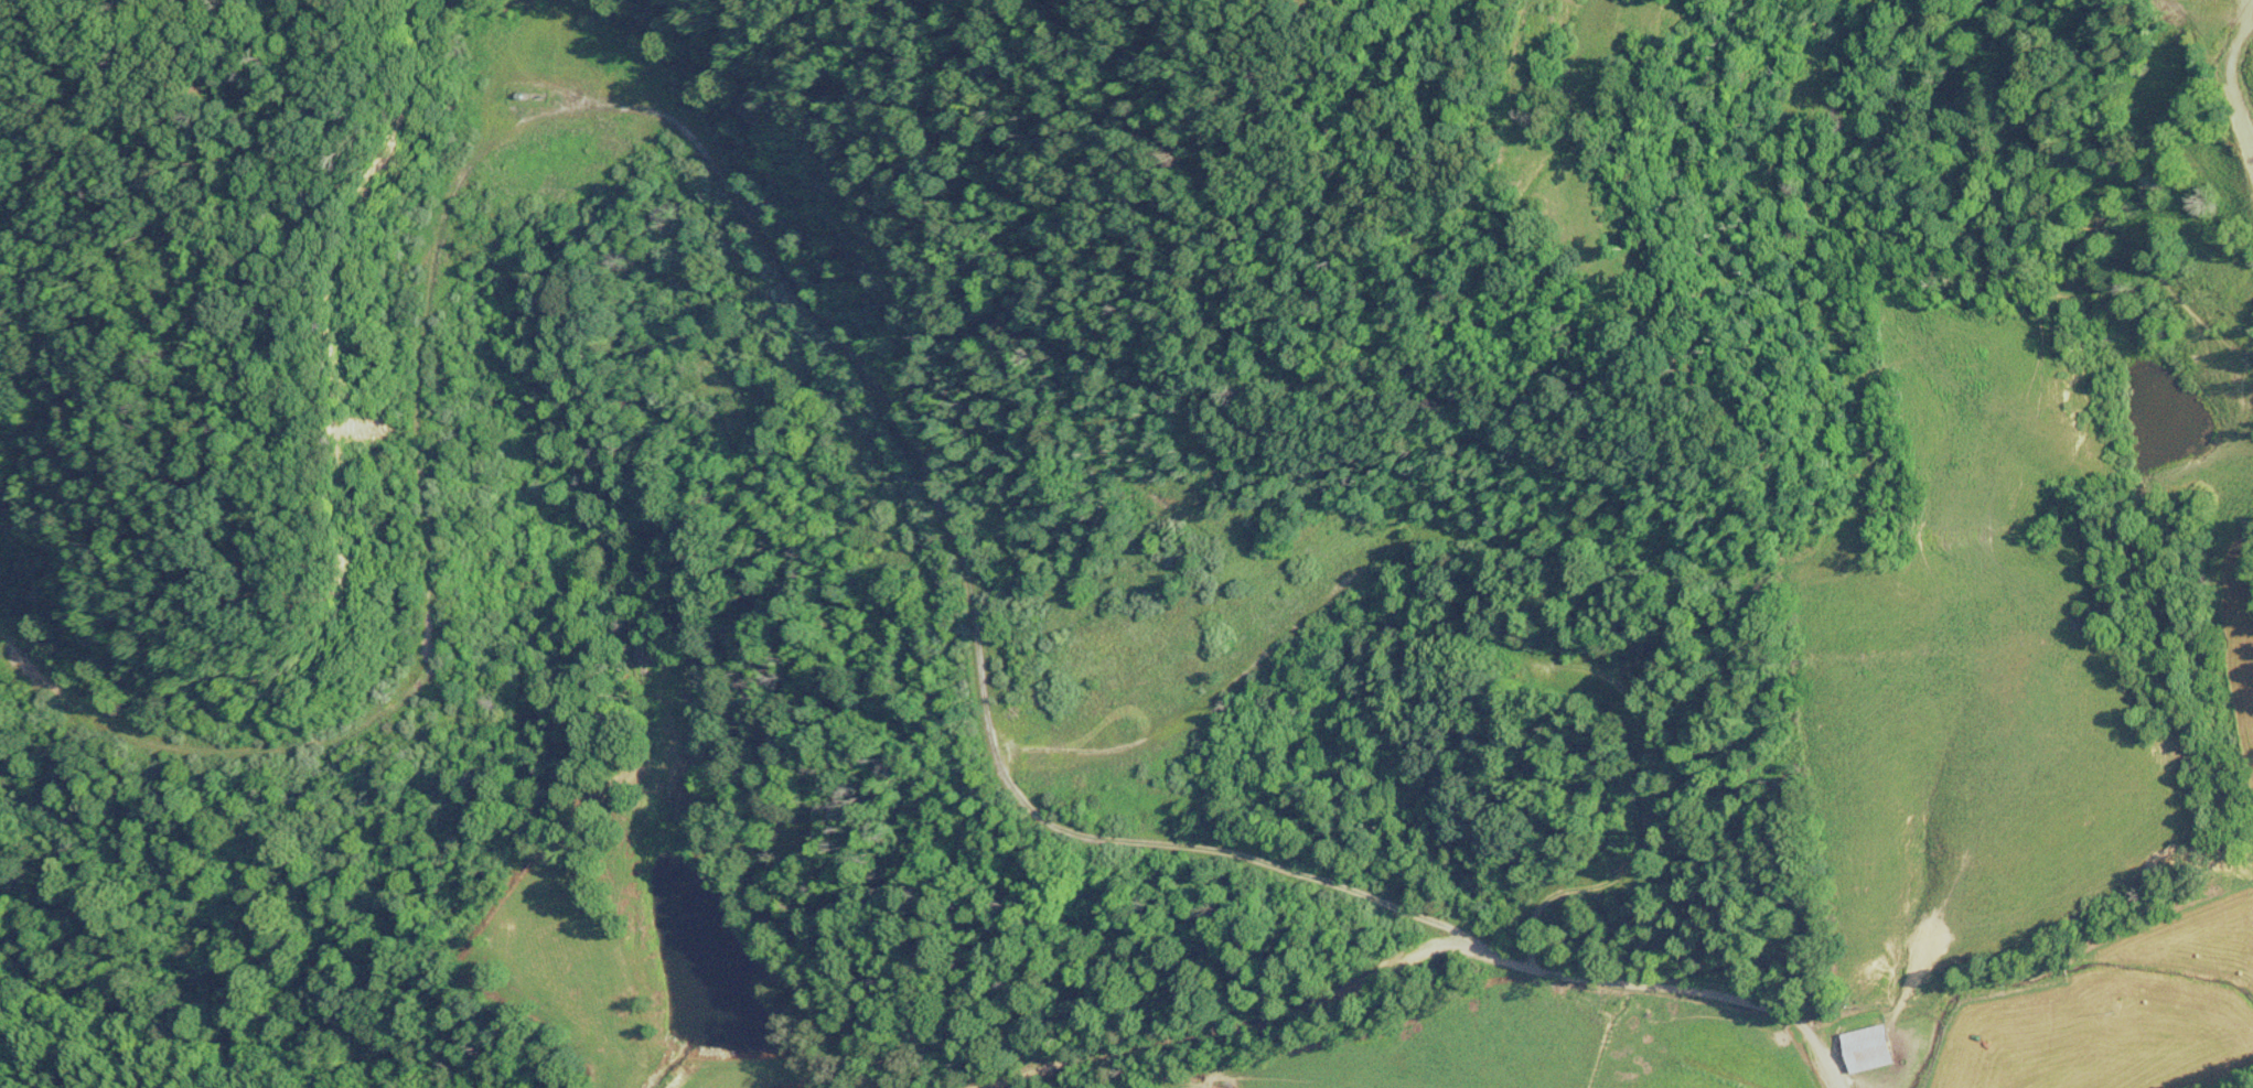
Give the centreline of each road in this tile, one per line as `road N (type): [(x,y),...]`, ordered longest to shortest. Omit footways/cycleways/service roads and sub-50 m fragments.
road 1 (residential): [(1807,1087),(1750,1022),(1699,983)]

